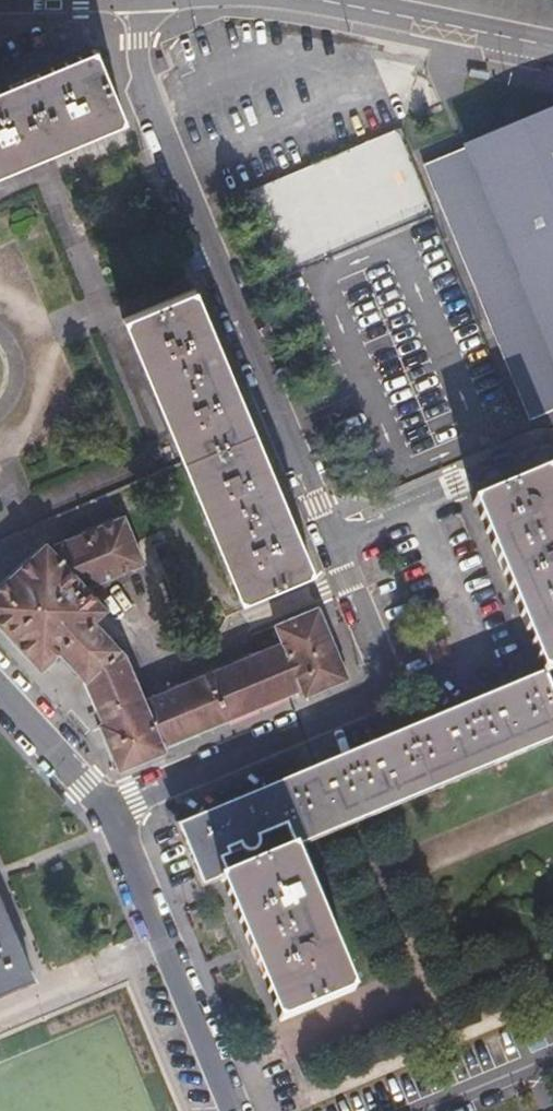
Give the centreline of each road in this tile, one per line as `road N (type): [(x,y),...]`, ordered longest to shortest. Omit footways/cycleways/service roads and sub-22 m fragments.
road 1 (residential): [(326,532),(149,109),(149,0)]
road 2 (residential): [(107,810),(358,706),(379,687),(382,660),(326,532)]
road 3 (residential): [(107,810),(235,1110)]
road 4 (residential): [(267,0),(552,53)]
road 5 (residential): [(326,532),(535,442),(552,443)]
road 6 (residential): [(0,692),(107,810)]

